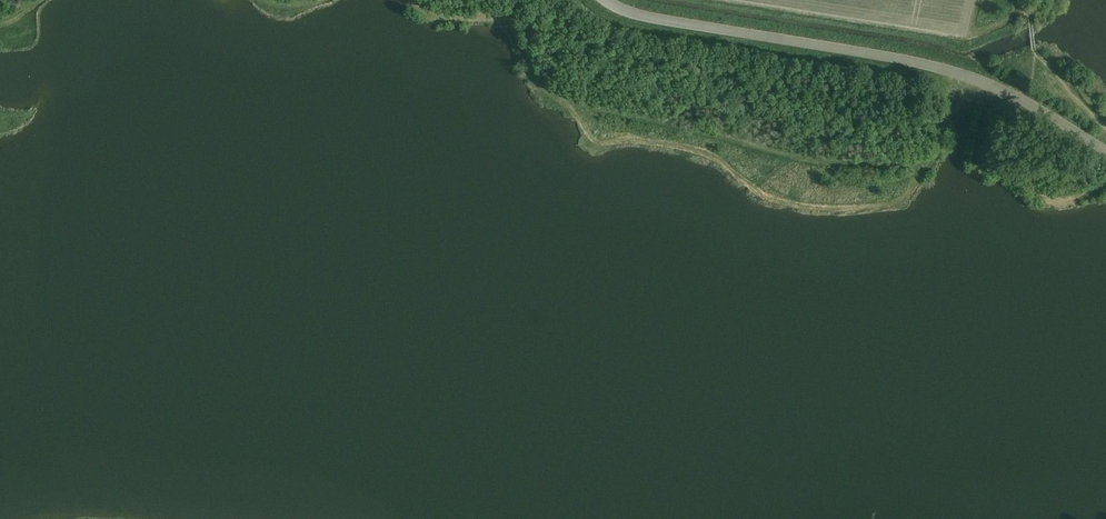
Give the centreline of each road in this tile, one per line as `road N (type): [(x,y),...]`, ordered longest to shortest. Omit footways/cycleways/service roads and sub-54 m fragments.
road 1 (unclassified): [(1105,152),(1012,95),(952,72),(648,18),(607,0)]

